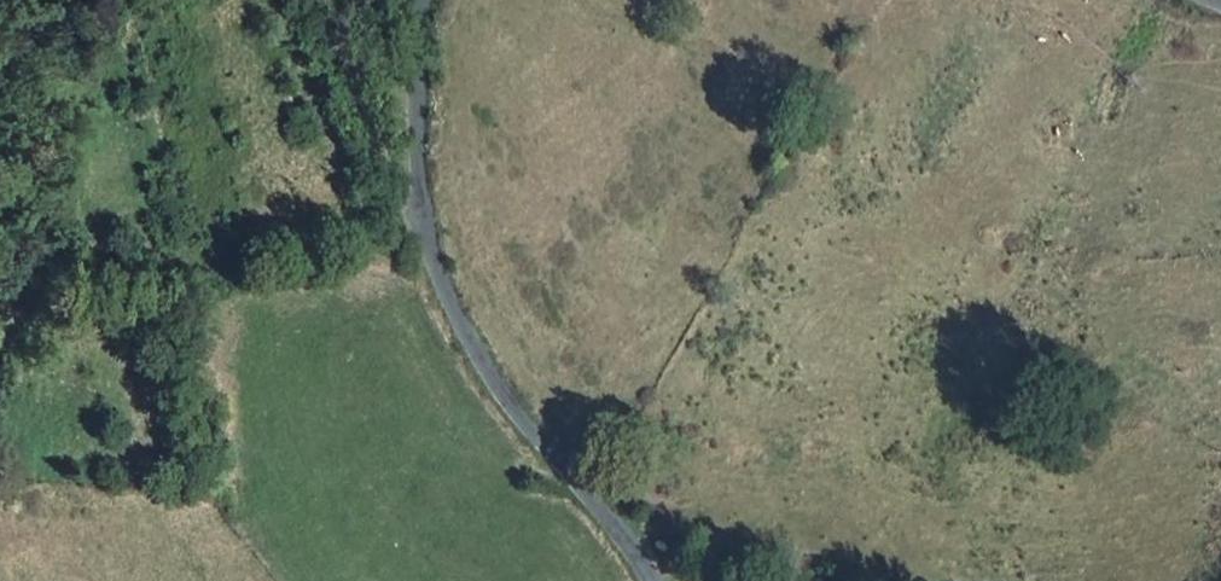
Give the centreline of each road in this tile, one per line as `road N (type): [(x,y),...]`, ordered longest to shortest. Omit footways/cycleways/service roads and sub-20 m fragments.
road 1 (unclassified): [(651,580),(503,401),(448,298),(427,203),(425,0)]

